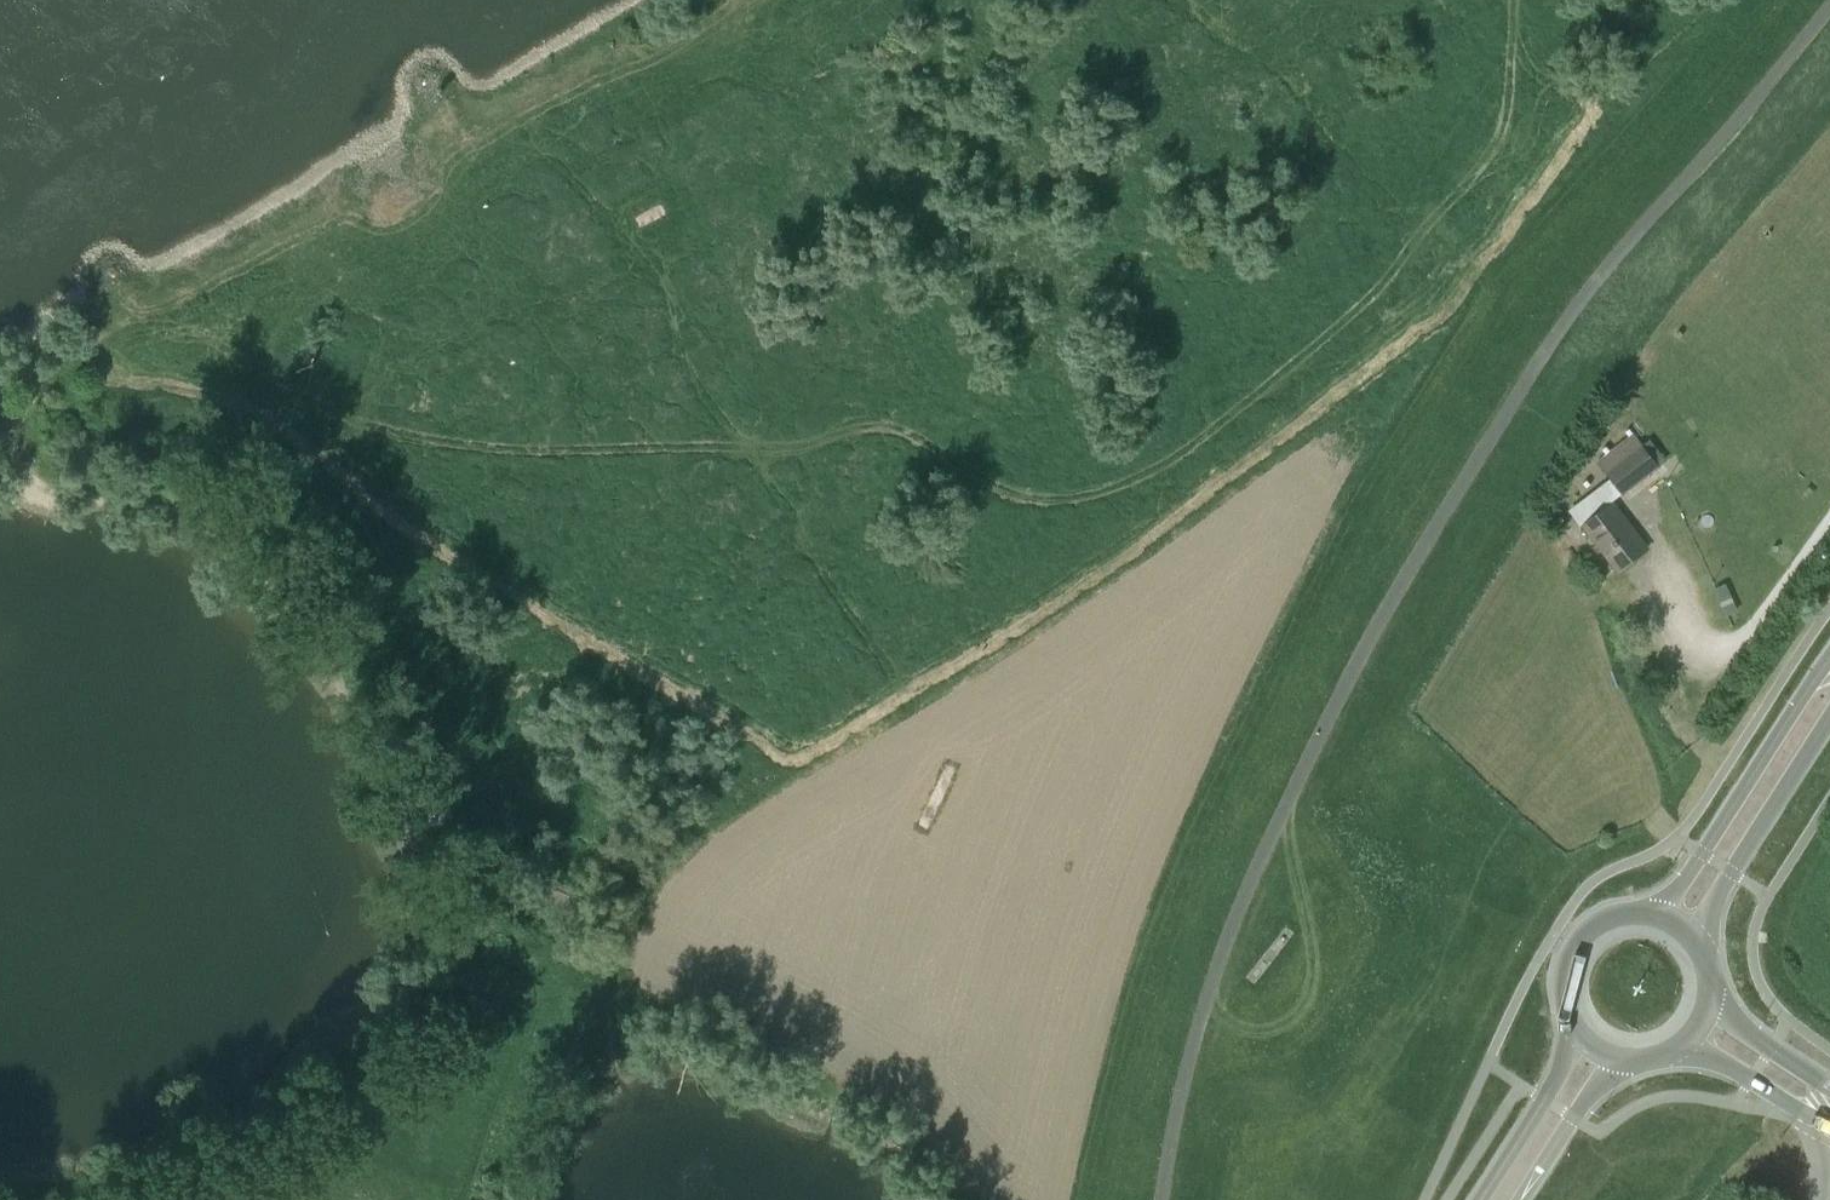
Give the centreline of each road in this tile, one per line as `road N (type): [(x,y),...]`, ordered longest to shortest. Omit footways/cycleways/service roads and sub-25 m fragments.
road 1 (primary): [(1676,931),(1829,692)]
road 2 (primary): [(1676,931),(1636,921),(1595,936),(1569,992),(1573,1015),(1594,1044)]
road 3 (primary): [(1500,1199),(1594,1044)]

